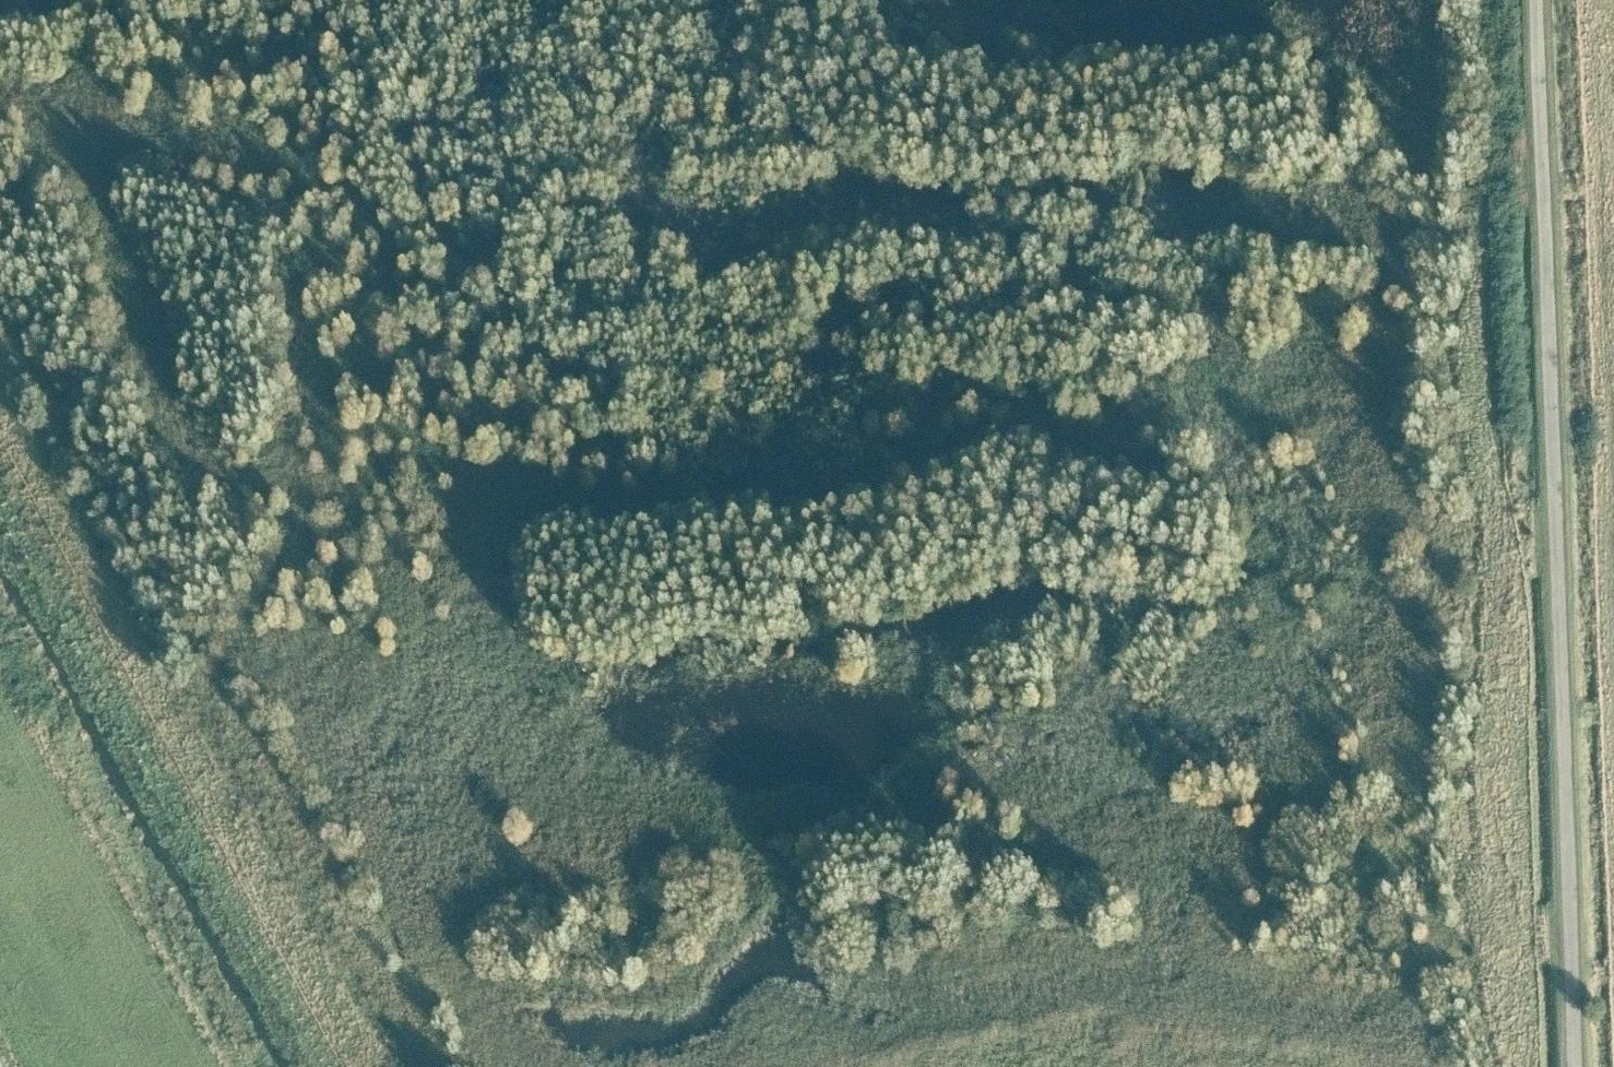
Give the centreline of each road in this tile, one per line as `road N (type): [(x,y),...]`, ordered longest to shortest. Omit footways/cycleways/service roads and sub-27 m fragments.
road 1 (unclassified): [(1574,1066),(1535,0)]

